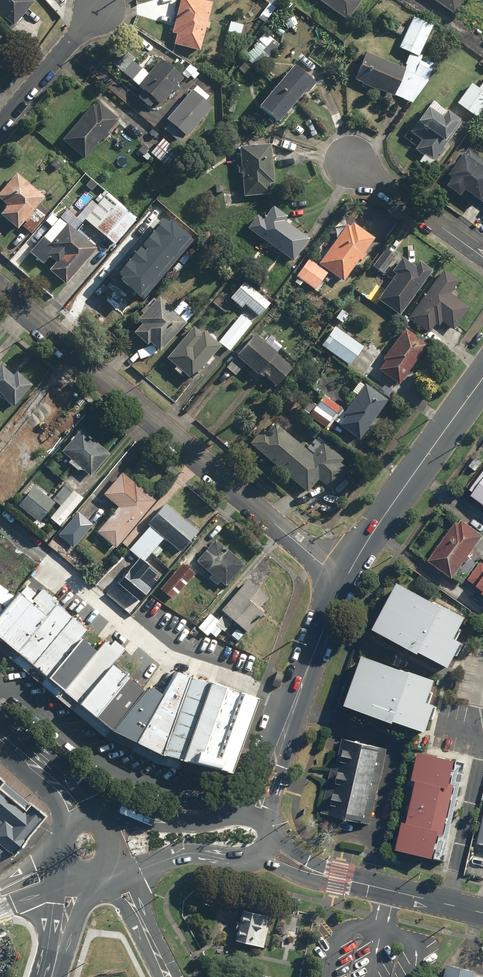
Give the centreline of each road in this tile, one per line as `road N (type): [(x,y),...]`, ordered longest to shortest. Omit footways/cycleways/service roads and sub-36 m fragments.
road 1 (residential): [(341,581),(0,289)]
road 2 (tertiary): [(255,815),(341,581)]
road 3 (tertiary): [(341,581),(482,377)]
road 4 (residential): [(320,873),(482,913)]
road 5 (residential): [(482,257),(349,160)]
road 6 (tertiary): [(261,855),(246,863),(185,853),(140,869),(111,862)]
road 7 (tertiary): [(99,825),(255,815)]
road 8 (residential): [(0,122),(100,6)]

